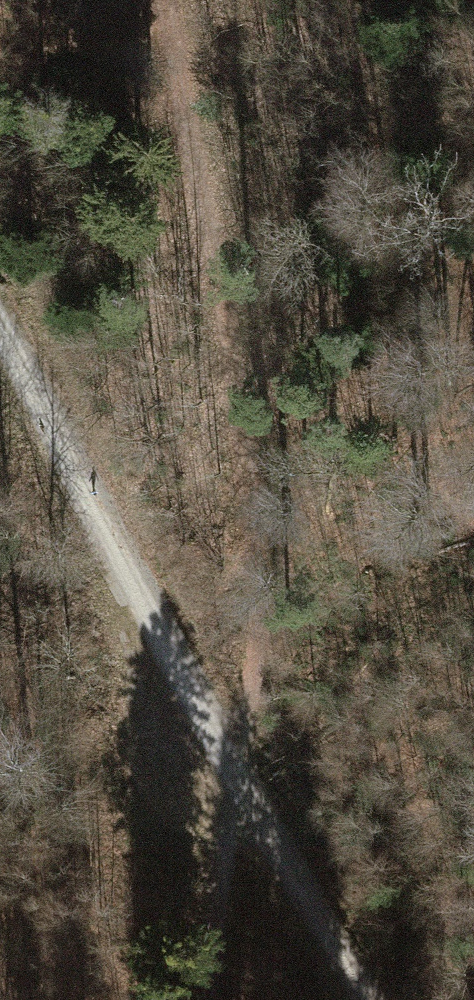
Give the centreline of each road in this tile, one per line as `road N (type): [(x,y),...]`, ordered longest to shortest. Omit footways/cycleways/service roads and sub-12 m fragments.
road 1 (track): [(214,999),(252,570),(159,0)]
road 2 (track): [(0,334),(236,780),(365,999)]

